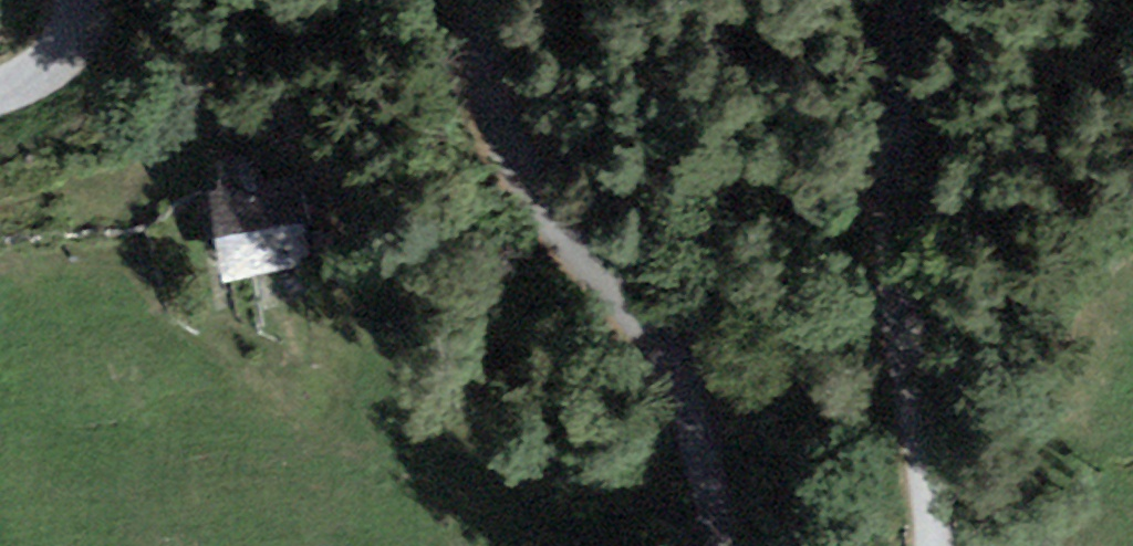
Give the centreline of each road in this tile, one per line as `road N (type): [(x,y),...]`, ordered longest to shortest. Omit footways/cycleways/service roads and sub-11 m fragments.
road 1 (unclassified): [(481,0),(503,150),(657,323),(720,545)]
road 2 (unclassified): [(934,545),(900,312),(913,0)]
road 3 (unclassified): [(0,87),(26,77),(77,25),(80,0)]

